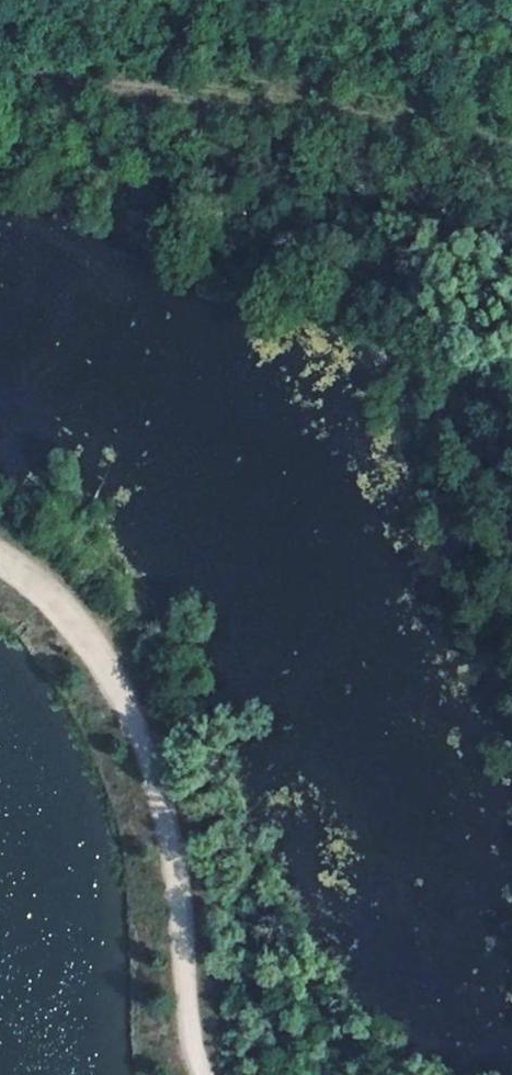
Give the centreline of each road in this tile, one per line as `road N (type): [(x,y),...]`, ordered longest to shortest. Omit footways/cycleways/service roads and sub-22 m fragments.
road 1 (track): [(203,1074),(173,846),(145,752),(111,676),(69,617),(0,550)]

